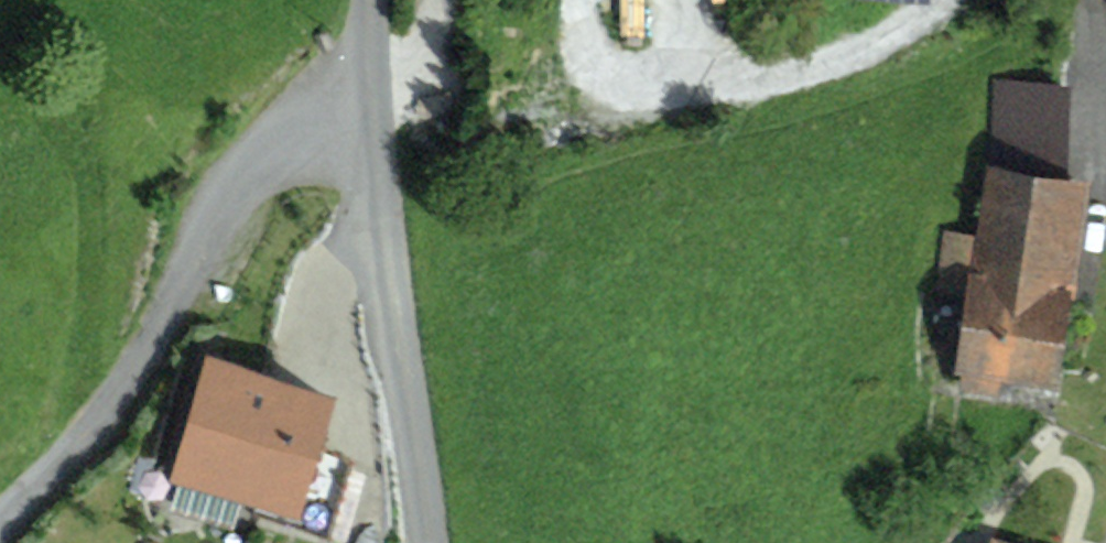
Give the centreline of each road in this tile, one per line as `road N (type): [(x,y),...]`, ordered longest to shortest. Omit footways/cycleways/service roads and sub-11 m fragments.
road 1 (residential): [(374,108),(323,120),(244,180),(129,384),(0,523)]
road 2 (unclassified): [(431,542),(374,108)]
road 3 (track): [(941,0),(925,22),(833,69),(731,81),(701,56),(682,0)]
road 4 (track): [(731,81),(628,83),(587,50),(581,0)]
road 5 (track): [(445,0),(401,86),(375,91)]

